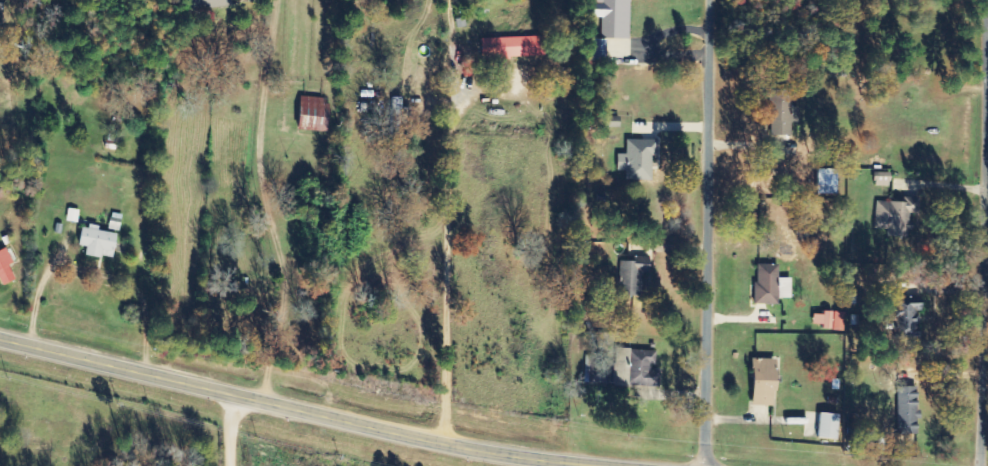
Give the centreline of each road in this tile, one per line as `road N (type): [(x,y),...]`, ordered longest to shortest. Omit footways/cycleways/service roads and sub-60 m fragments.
road 1 (tertiary): [(590,465),(433,447),(0,337)]
road 2 (residential): [(711,465),(719,0)]
road 3 (residential): [(507,458),(505,0)]
road 4 (residential): [(413,442),(400,28)]
road 5 (residential): [(214,392),(223,270),(203,194),(169,195),(139,225),(128,267),(135,318)]
road 6 (residential): [(27,344),(10,465)]

